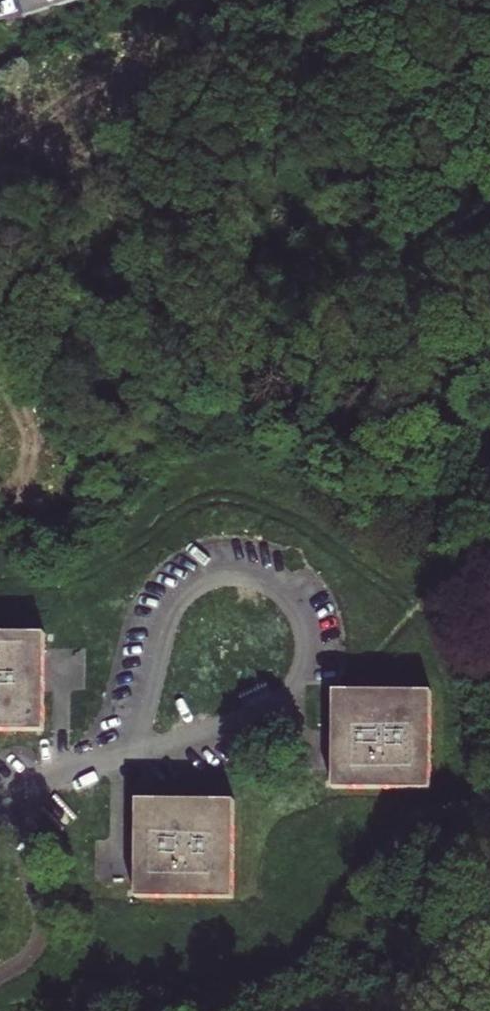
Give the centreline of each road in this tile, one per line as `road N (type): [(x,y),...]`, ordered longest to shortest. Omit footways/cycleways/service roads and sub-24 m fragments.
road 1 (residential): [(137,754),(171,612),(202,579),(252,576),(296,605),(306,661),(291,697),(271,714)]
road 2 (residential): [(0,976),(27,961),(41,930),(5,803)]
road 3 (residential): [(5,803),(137,754)]
road 4 (residential): [(271,714),(137,754)]

